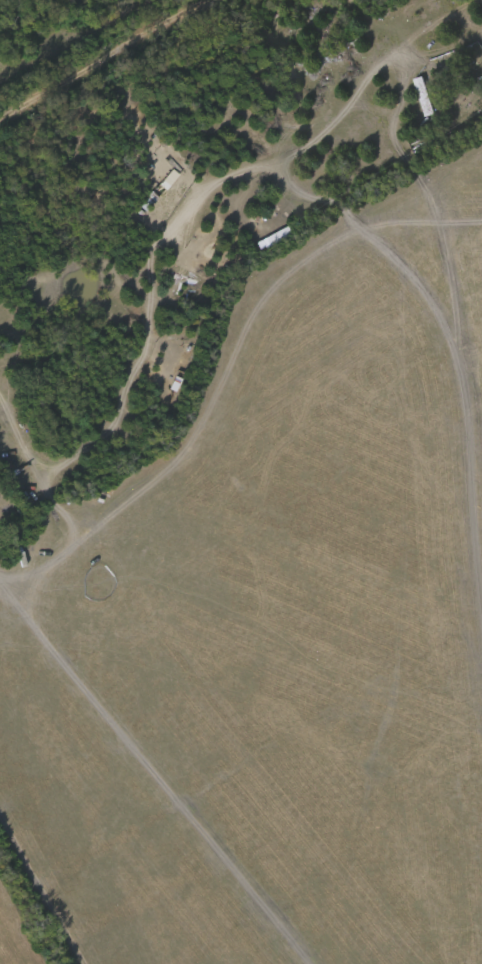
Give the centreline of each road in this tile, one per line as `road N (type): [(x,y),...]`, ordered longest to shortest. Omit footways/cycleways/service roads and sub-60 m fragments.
road 1 (residential): [(0,118),(205,0)]

